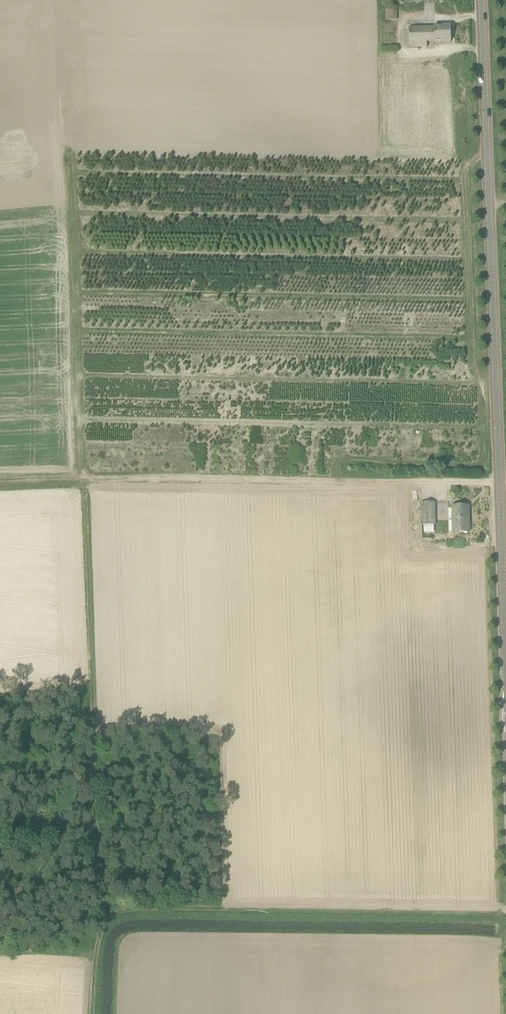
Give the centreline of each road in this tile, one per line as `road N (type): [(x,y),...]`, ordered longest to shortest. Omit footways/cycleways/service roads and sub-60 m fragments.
road 1 (tertiary): [(505,662),(482,0)]
road 2 (track): [(84,479),(100,929),(93,1013)]
road 3 (track): [(0,483),(500,482)]

